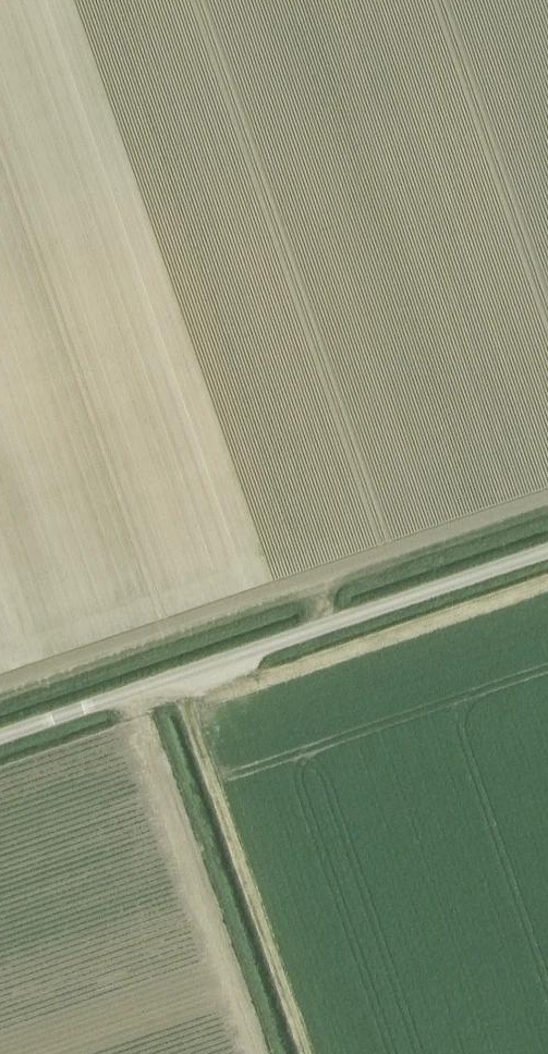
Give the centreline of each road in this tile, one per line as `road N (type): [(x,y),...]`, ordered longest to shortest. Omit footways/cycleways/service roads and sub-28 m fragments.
road 1 (unclassified): [(0,739),(547,551)]

